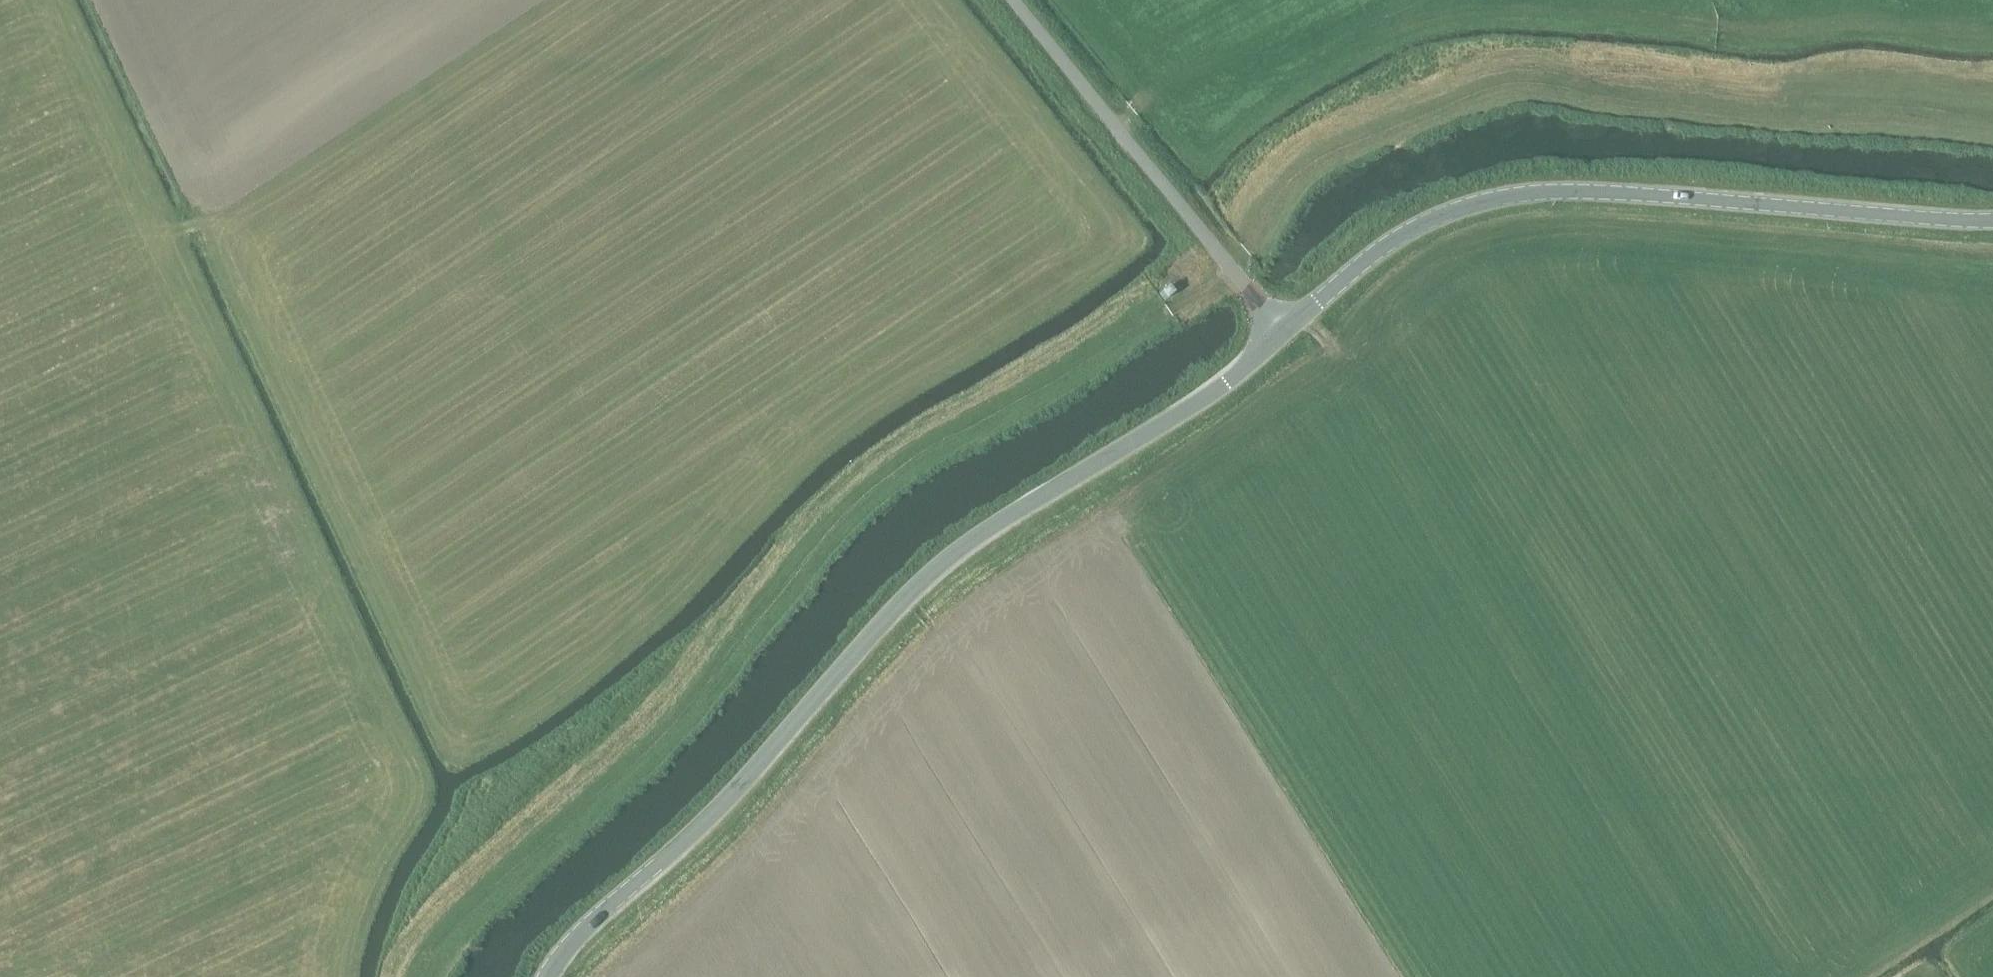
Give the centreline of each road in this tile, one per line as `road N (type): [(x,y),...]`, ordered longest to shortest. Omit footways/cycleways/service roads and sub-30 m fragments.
road 1 (unclassified): [(546,976),(726,800),(919,584),(1011,515),(1203,400),(1288,332)]
road 2 (unclassified): [(1288,332),(1393,241),(1494,197),(1566,192),(1992,221)]
road 3 (unclassified): [(1288,332),(1014,0)]

